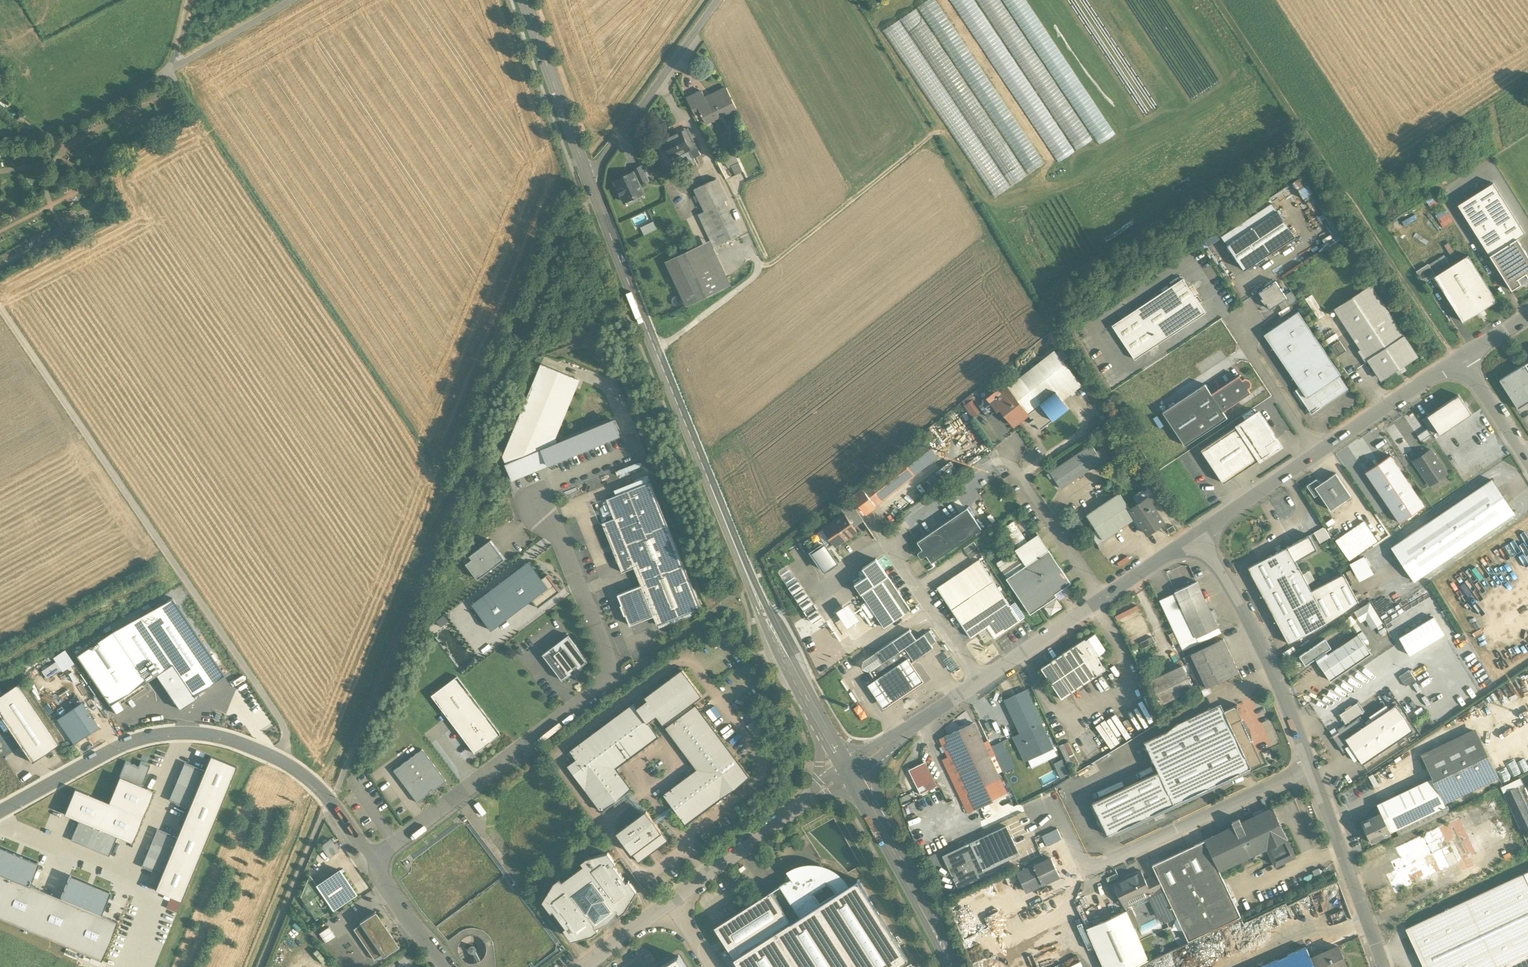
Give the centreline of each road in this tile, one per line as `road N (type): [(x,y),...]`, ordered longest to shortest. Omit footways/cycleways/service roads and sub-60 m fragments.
road 1 (track): [(165,71),(443,486),(244,966)]
road 2 (track): [(260,966),(583,200)]
road 3 (tertiary): [(848,772),(752,587),(586,177)]
road 4 (track): [(0,311),(285,728),(281,759)]
road 5 (unclassified): [(371,862),(609,681),(605,652),(537,481)]
road 6 (unclassified): [(0,812),(129,743),(216,736),(281,759),(318,789),(371,862)]
road 7 (track): [(851,0),(932,138),(759,275)]
road 8 (unclassified): [(1314,769),(1089,870),(1059,811),(1030,824)]
road 9 (unclassified): [(1196,536),(1268,653),(1314,769)]
road 10 (track): [(1216,0),(1345,196)]
road 11 (track): [(932,138),(1053,330)]
road 12 (unclassified): [(848,772),(671,904)]
road 13 (residential): [(586,177),(718,0)]
road 14 (tertiary): [(949,966),(848,772)]
road 15 (unclassified): [(1314,769),(1384,966)]
road 16 (track): [(1455,361),(1345,196)]
road 17 (tertiary): [(586,177),(522,0)]
road 18 (unclassified): [(1102,599),(999,446)]
road 19 (track): [(0,142),(43,133),(165,71)]
road 20 (unclassified): [(978,682),(883,535)]
road 21 (track): [(752,587),(623,679),(609,681)]
road 22 (unclassified): [(1459,359),(1317,451)]
road 23 (unclassified): [(1317,451),(1232,316)]
road 24 (unclassified): [(978,682),(848,772)]
road 25 (unclassified): [(1102,599),(978,682)]
road 26 (track): [(295,0),(165,71)]
road 27 (unclassified): [(1317,451),(1196,536)]
road 28 (track): [(759,275),(656,354)]
road 29 (unclassified): [(442,966),(371,862)]
road 30 (unclassified): [(1527,462),(1459,359)]

